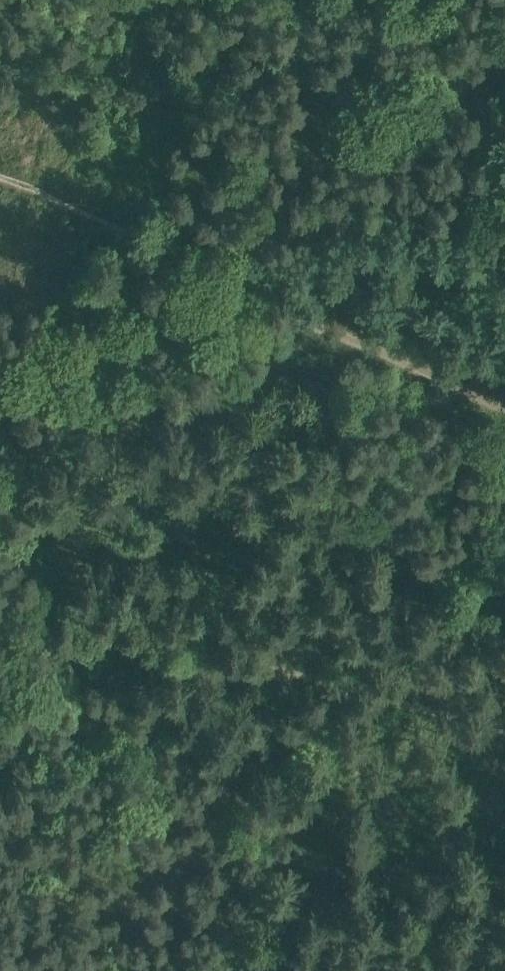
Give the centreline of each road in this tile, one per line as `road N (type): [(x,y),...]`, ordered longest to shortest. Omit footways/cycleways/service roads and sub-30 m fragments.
road 1 (track): [(307,261),(281,313),(146,387),(113,426),(101,451),(105,506),(131,553),(158,572),(504,667)]
road 2 (track): [(251,236),(0,126)]

